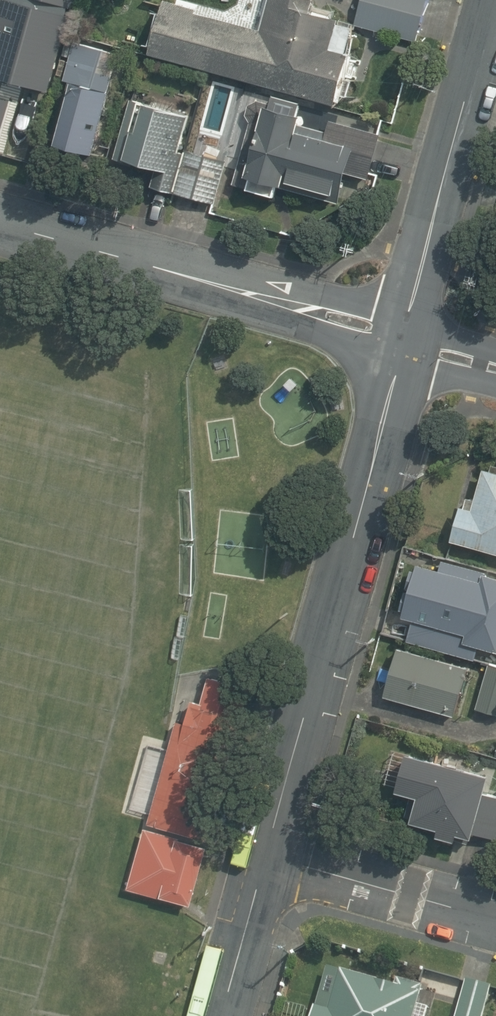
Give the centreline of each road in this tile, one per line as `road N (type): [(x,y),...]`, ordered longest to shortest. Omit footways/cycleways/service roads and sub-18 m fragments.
road 1 (residential): [(267,856),(408,335)]
road 2 (residential): [(0,221),(408,335)]
road 3 (residential): [(408,335),(495,0)]
road 4 (residential): [(495,920),(267,856)]
road 5 (residential): [(221,1015),(267,856)]

